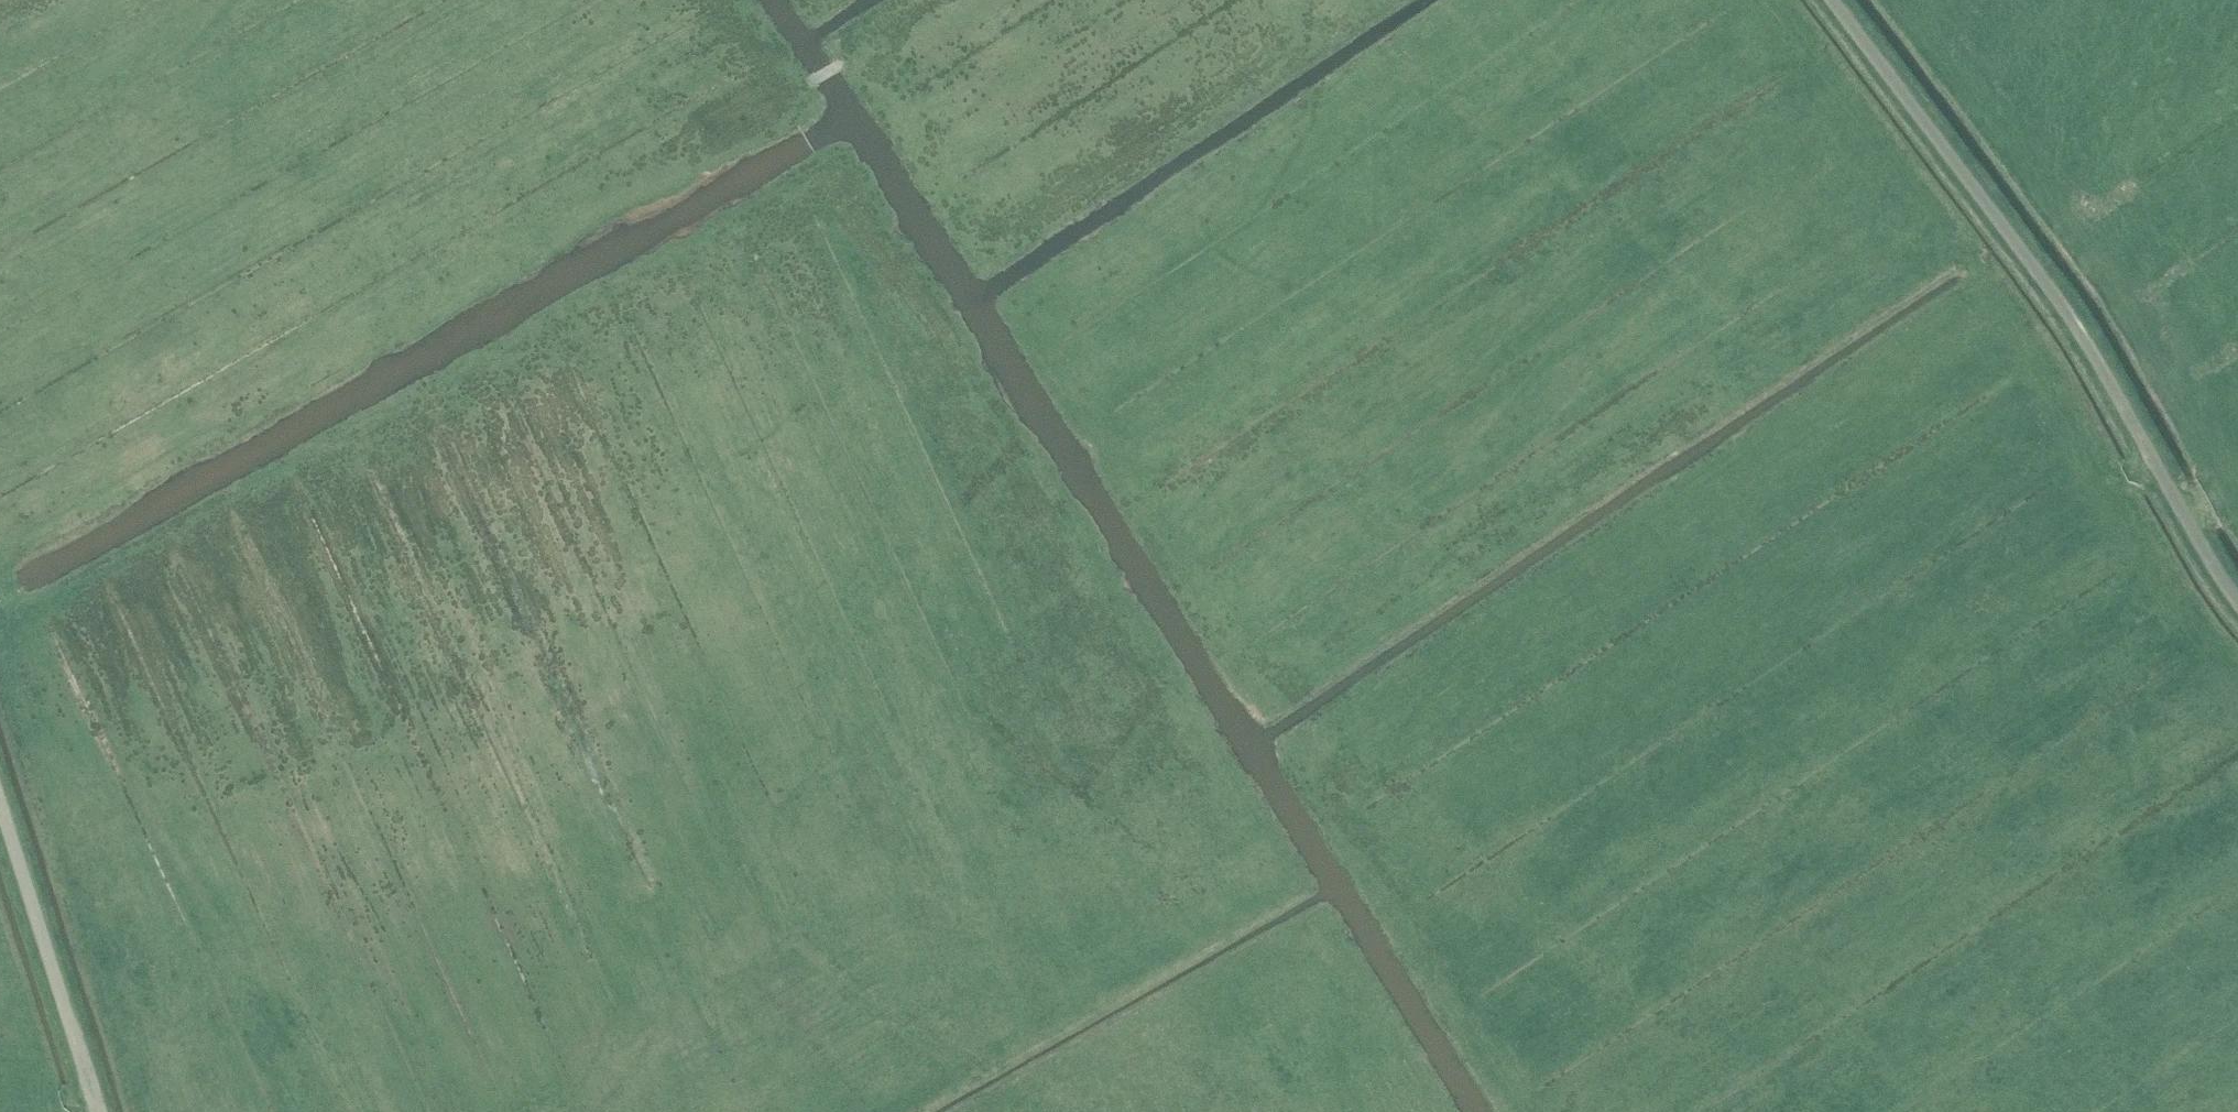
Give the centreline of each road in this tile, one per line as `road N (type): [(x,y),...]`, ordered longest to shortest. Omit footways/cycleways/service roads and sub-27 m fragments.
road 1 (unclassified): [(2237,606),(2161,460),(2070,317),(1836,0)]
road 2 (unclassified): [(94,1111),(0,818)]

